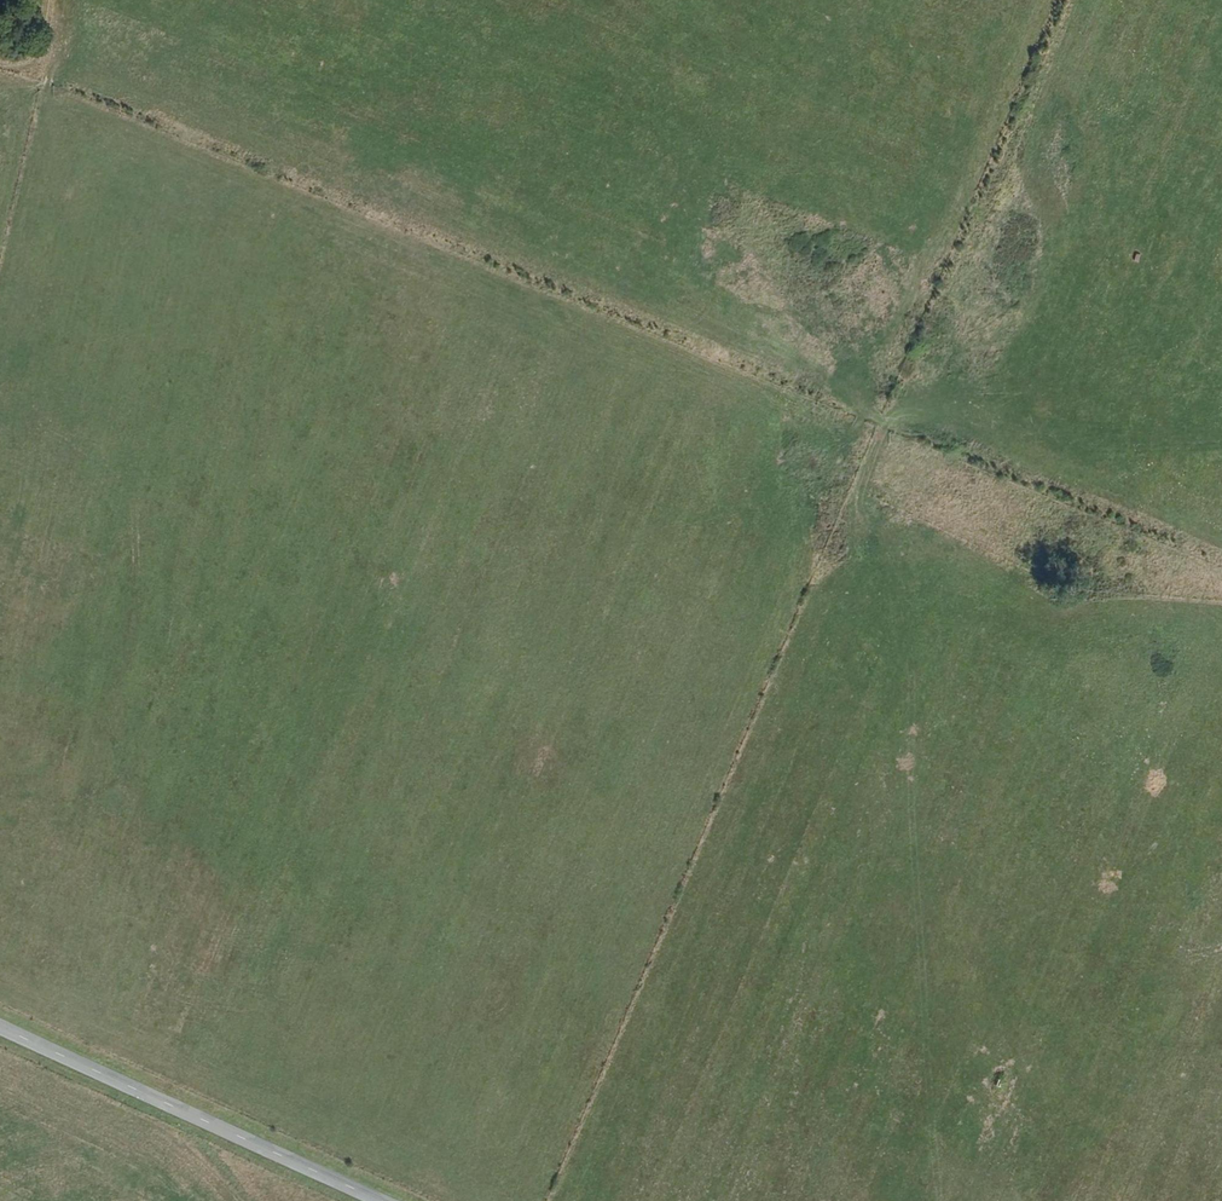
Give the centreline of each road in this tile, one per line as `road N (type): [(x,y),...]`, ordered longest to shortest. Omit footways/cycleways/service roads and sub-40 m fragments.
road 1 (secondary): [(384,1200),(0,1029)]

